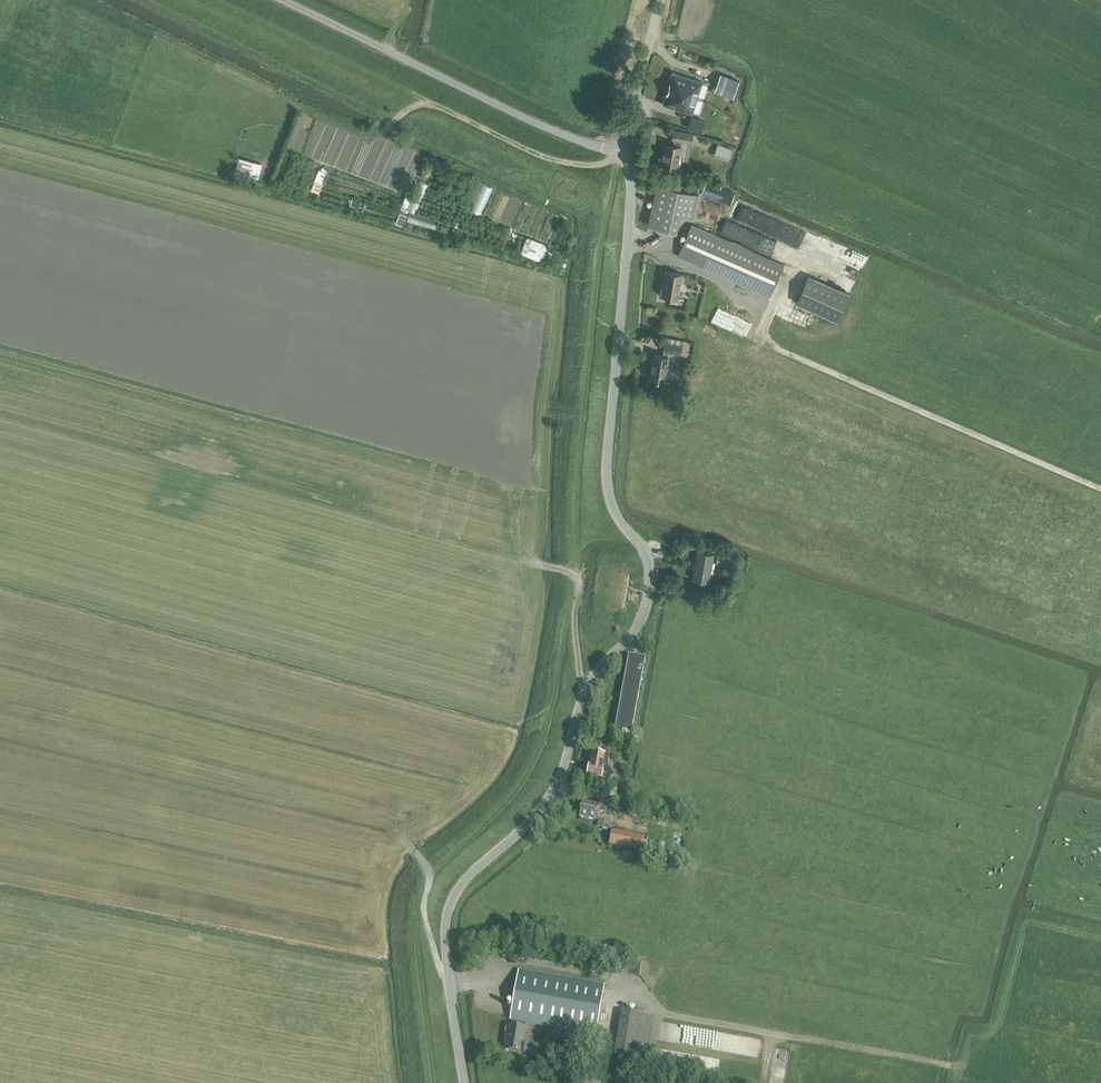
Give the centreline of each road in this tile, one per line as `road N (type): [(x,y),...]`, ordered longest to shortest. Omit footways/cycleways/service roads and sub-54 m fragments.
road 1 (unclassified): [(466,1082),(448,911),(548,802),(582,697),(634,637),(650,601),(648,549),(615,508),(607,473),(632,212),(627,151)]
road 2 (unclassified): [(627,151),(581,142),(280,0)]
road 3 (track): [(411,848),(434,874),(426,912),(440,966),(480,982)]
road 4 (unclassified): [(627,151),(662,0)]
road 5 (track): [(426,103),(368,134),(297,104)]

